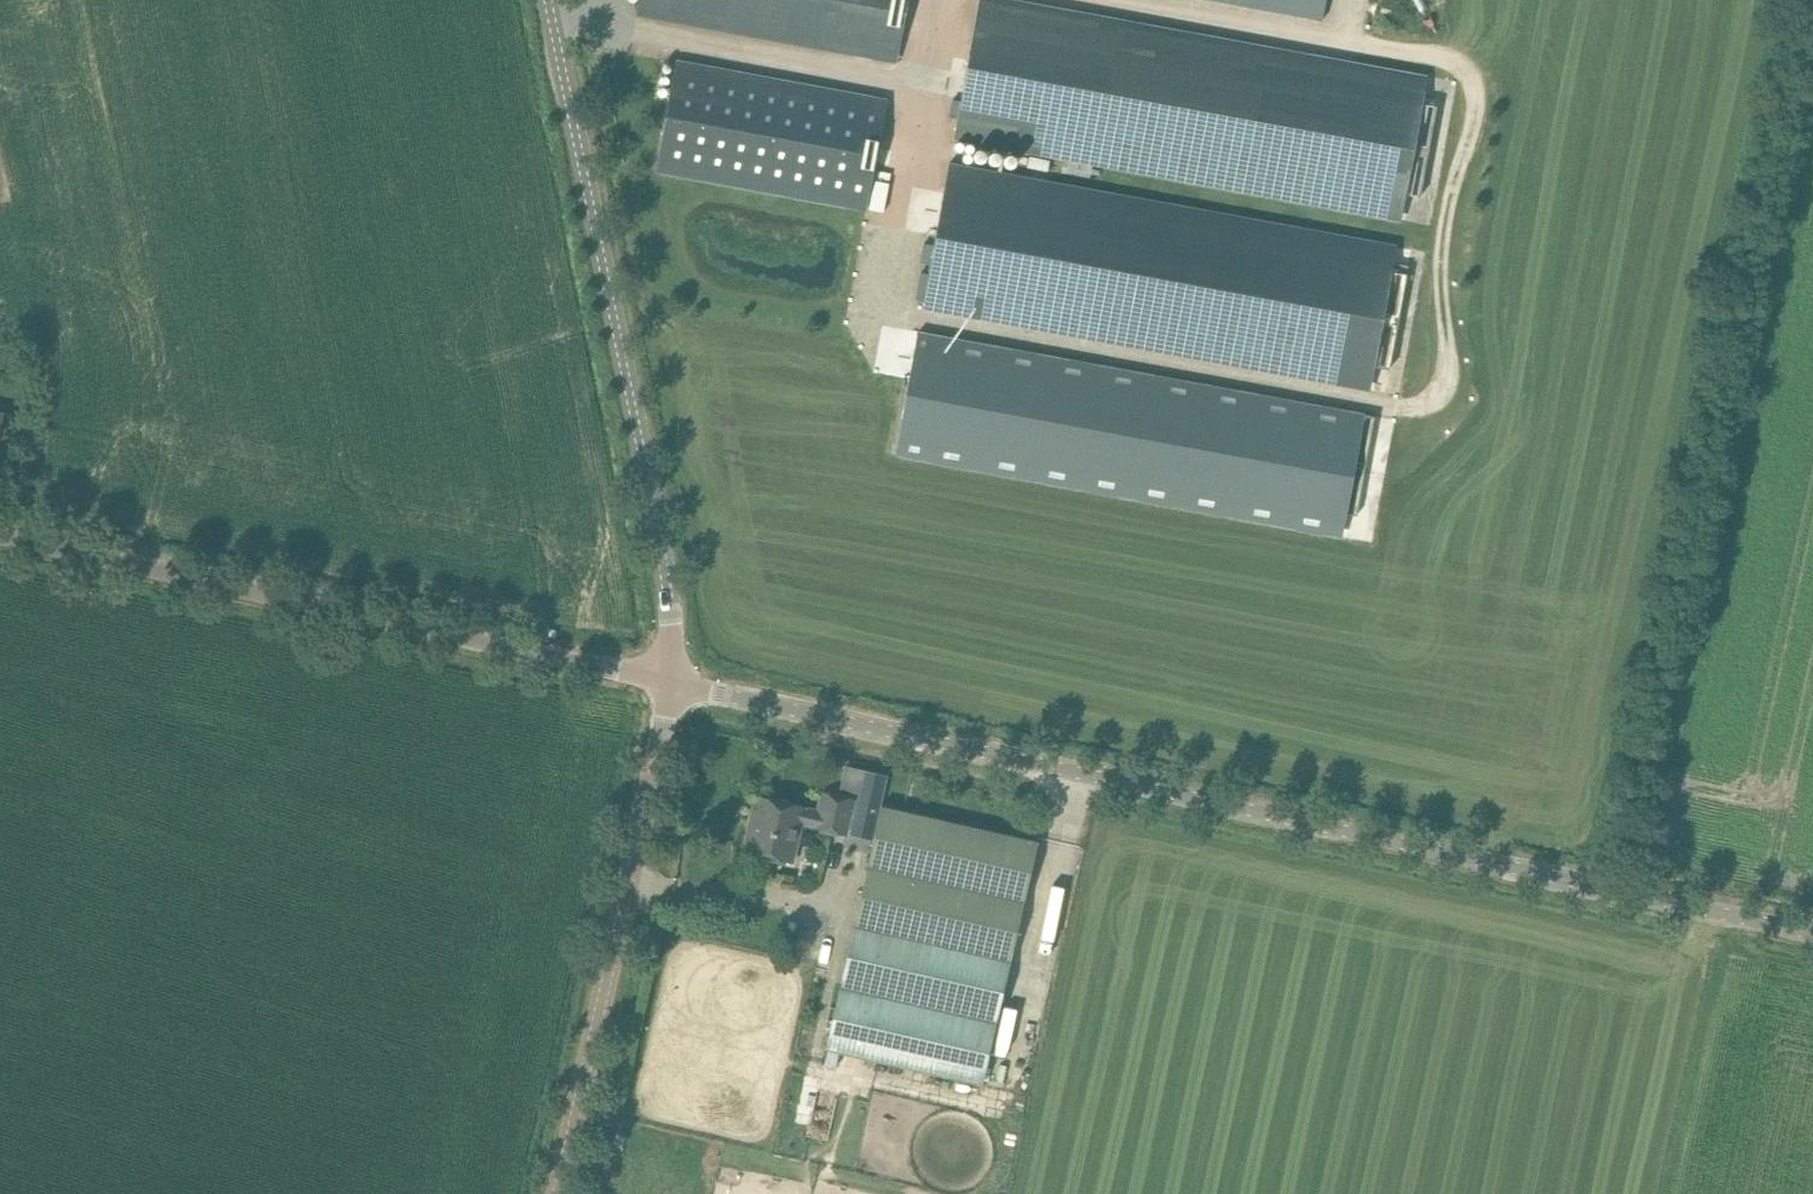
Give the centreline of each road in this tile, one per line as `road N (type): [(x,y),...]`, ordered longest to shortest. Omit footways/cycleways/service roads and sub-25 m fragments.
road 1 (unclassified): [(1812,927),(675,676)]
road 2 (unclassified): [(0,527),(675,676)]
road 3 (unclassified): [(675,676),(681,627),(555,0)]
road 4 (unclassified): [(559,1193),(675,676)]

